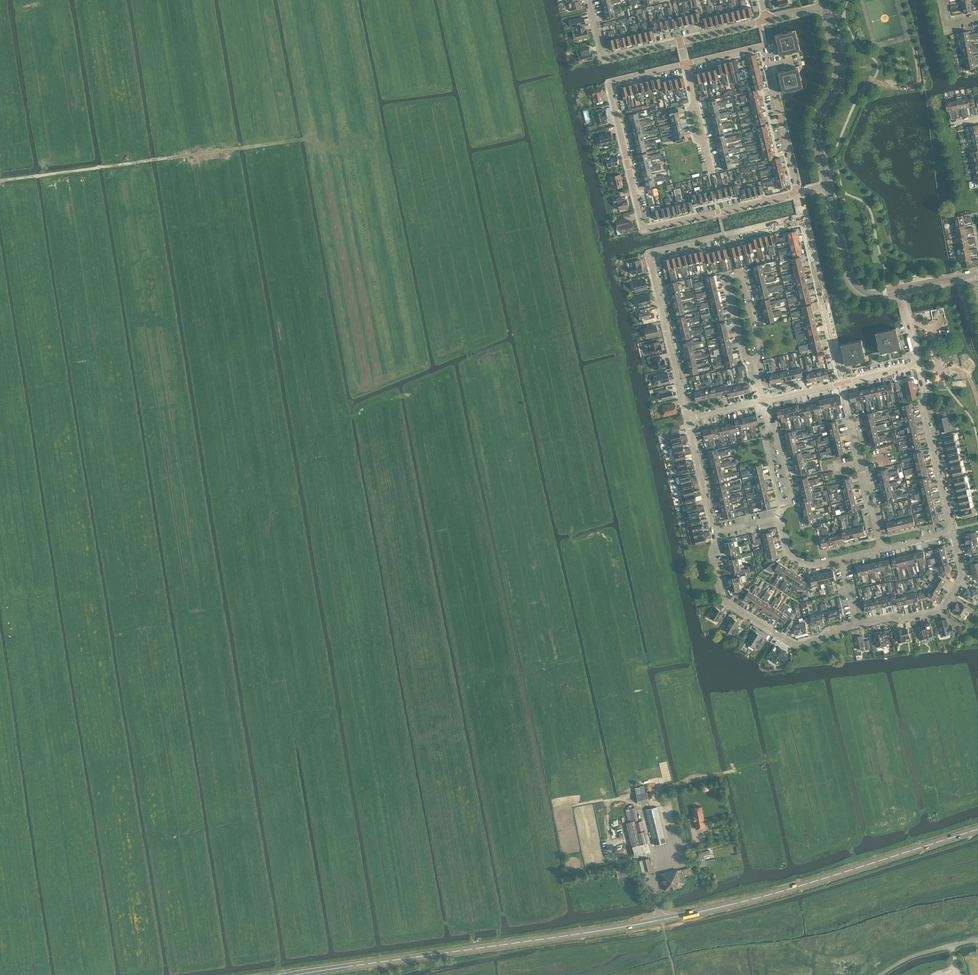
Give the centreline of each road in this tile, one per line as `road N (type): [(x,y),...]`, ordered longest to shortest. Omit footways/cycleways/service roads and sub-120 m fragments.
road 1 (secondary): [(292,974),(702,911),(977,828)]
road 2 (residential): [(686,63),(610,82),(643,228),(798,193)]
road 3 (residential): [(688,417),(649,251),(803,215)]
road 4 (track): [(306,139),(0,180)]
road 5 (residential): [(798,193),(761,48),(686,63)]
road 6 (residential): [(857,625),(795,643),(730,605),(713,553),(716,533)]
road 7 (residential): [(754,362),(761,353),(743,274),(727,277),(745,356)]
road 8 (tertiary): [(827,5),(841,73),(817,122),(829,185)]
road 9 (residential): [(882,549),(842,381)]
road 10 (residential): [(857,625),(945,607),(963,574),(953,531)]
road 11 (residential): [(953,531),(918,364)]
road 12 (residential): [(842,381),(803,215)]
road 13 (residential): [(769,426),(792,499),(781,502),(765,432)]
road 14 (residential): [(716,533),(778,519),(799,561),(842,558)]
road 15 (tertiary): [(829,185),(857,284),(873,293),(901,289)]
road 16 (residential): [(590,0),(603,58),(680,40)]

